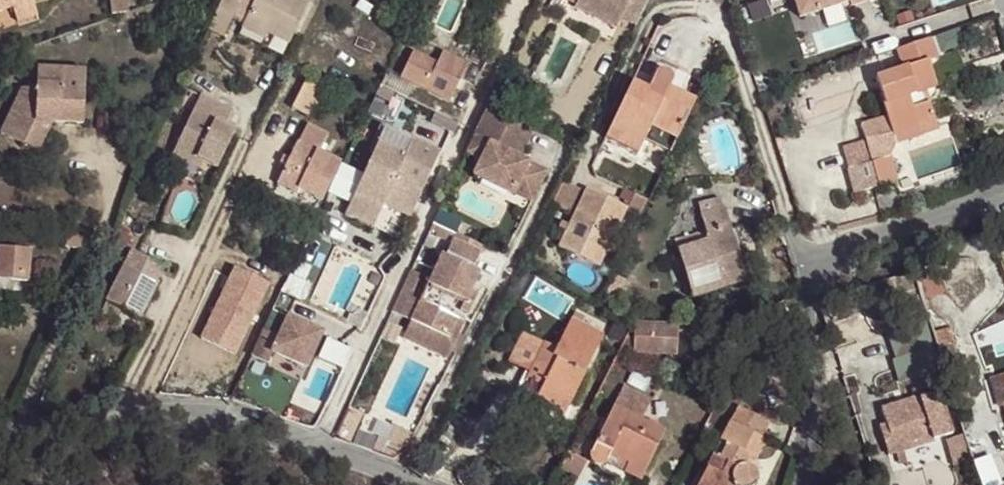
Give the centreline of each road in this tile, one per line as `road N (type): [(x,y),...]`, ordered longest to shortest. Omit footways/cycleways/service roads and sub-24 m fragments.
road 1 (residential): [(409,484),(261,435),(165,420),(0,428)]
road 2 (residential): [(816,266),(735,47)]
road 3 (residential): [(790,484),(808,452),(816,266)]
road 4 (residential): [(816,266),(1003,194)]

